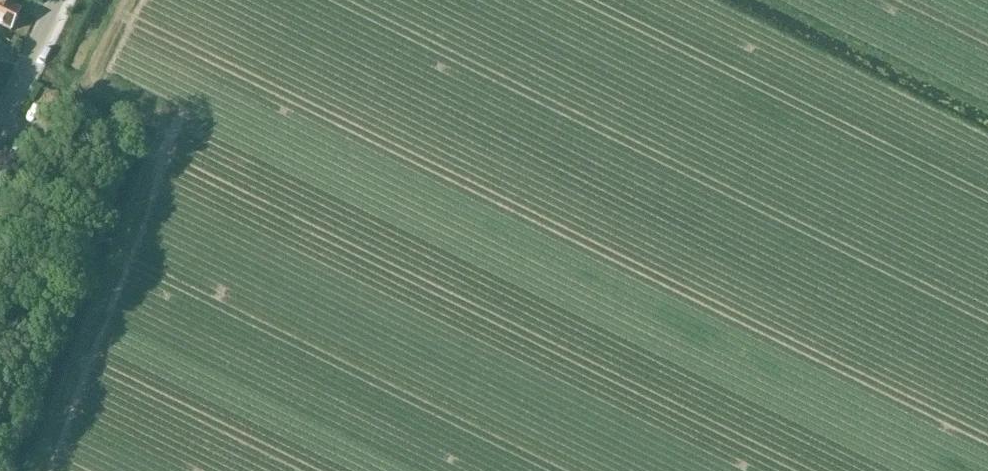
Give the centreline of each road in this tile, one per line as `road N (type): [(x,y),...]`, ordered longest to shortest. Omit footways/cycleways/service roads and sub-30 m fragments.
road 1 (unclassified): [(0,113),(56,0)]

